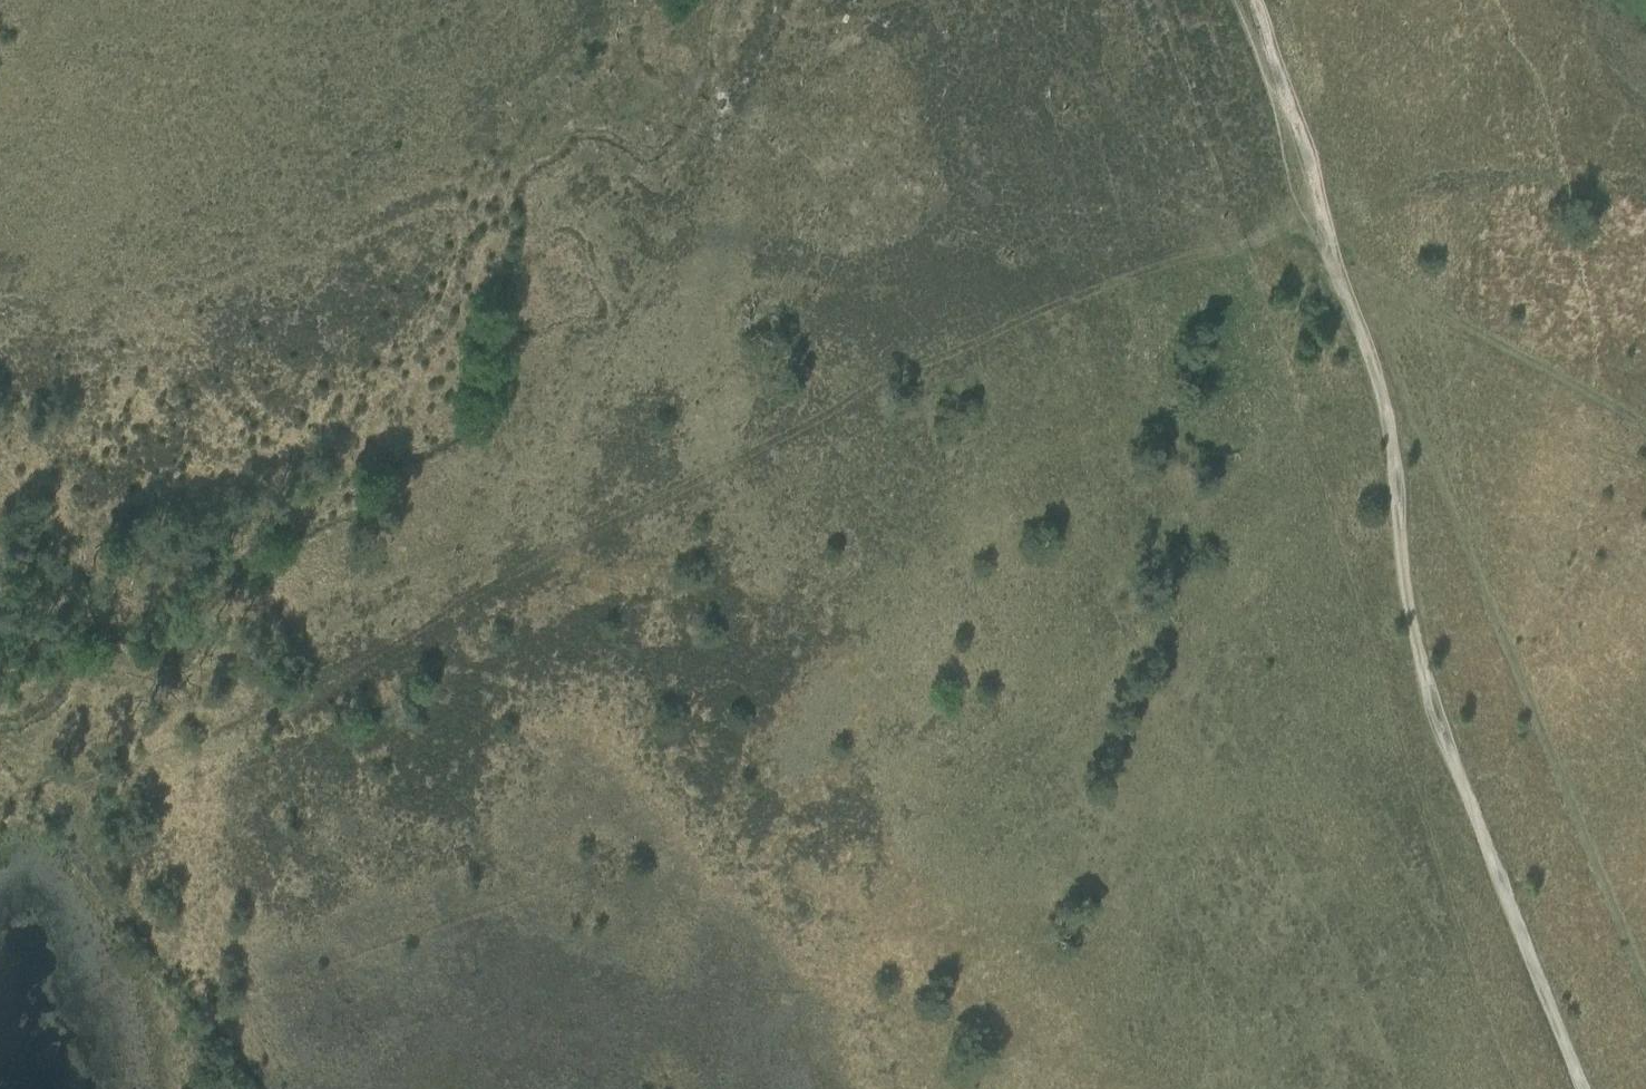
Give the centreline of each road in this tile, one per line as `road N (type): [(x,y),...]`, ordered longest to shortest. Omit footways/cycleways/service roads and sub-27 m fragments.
road 1 (track): [(1246,0),(1390,435),(1403,571),(1437,714),(1583,1088)]

